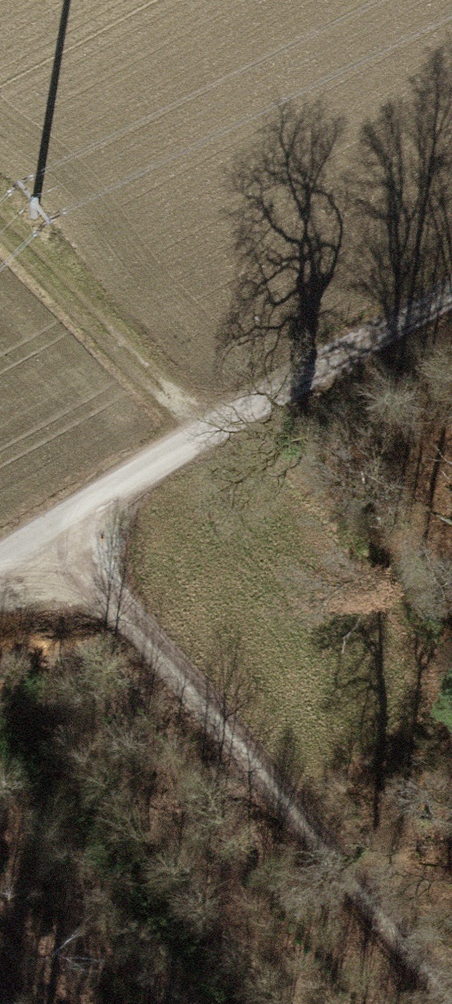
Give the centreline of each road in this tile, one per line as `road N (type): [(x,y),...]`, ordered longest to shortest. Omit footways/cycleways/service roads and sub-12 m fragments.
road 1 (track): [(63,519),(443,1003)]
road 2 (unclassified): [(451,289),(210,426),(0,559)]
road 3 (track): [(210,426),(0,212)]

